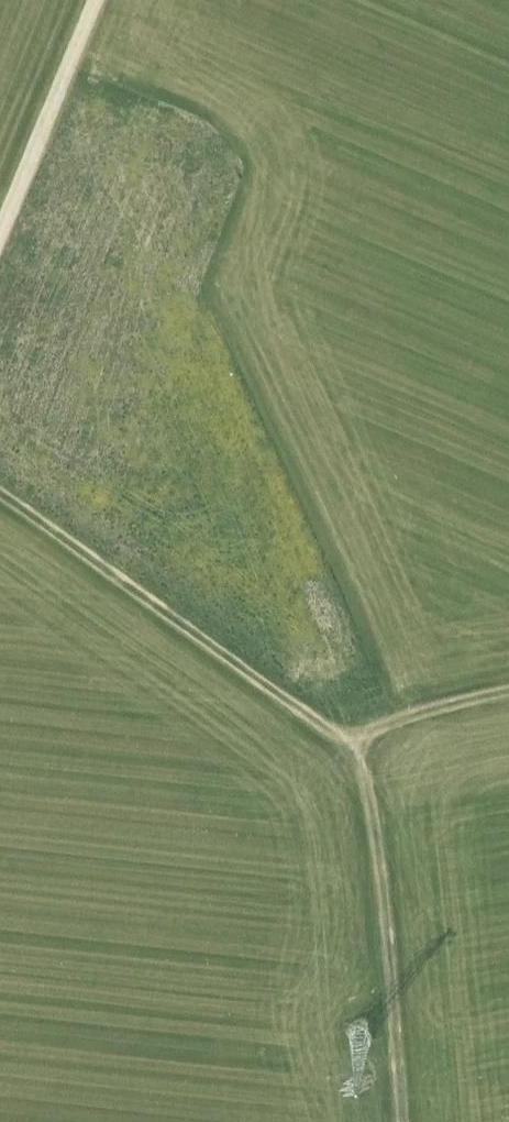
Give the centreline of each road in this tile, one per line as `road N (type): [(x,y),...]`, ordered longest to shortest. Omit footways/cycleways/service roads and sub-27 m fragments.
road 1 (track): [(0,477),(349,730),(366,753)]
road 2 (track): [(508,682),(397,709),(372,729),(366,753),(395,977)]
road 3 (track): [(0,234),(98,0)]
road 4 (track): [(405,1121),(395,977)]

